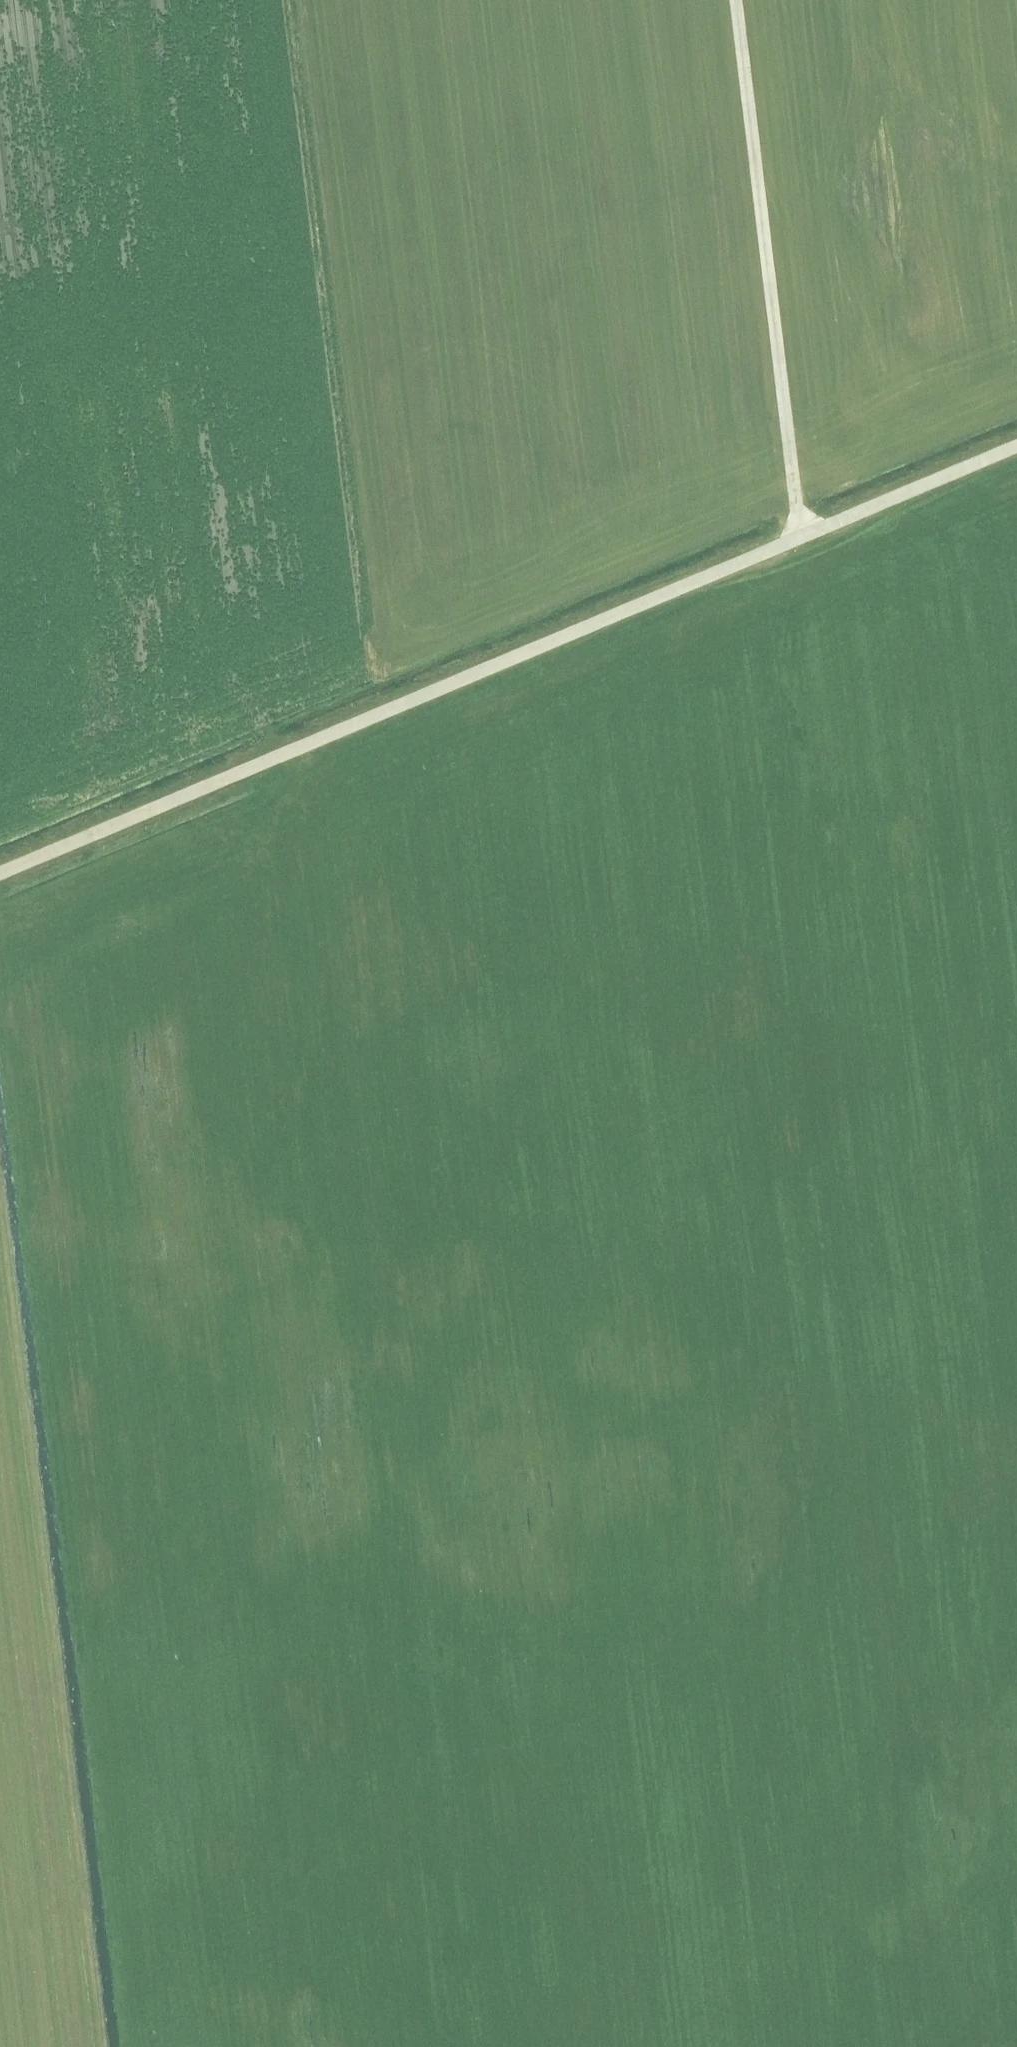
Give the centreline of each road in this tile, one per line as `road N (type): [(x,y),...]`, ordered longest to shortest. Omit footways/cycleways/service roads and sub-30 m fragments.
road 1 (unclassified): [(0,873),(1016,447)]

